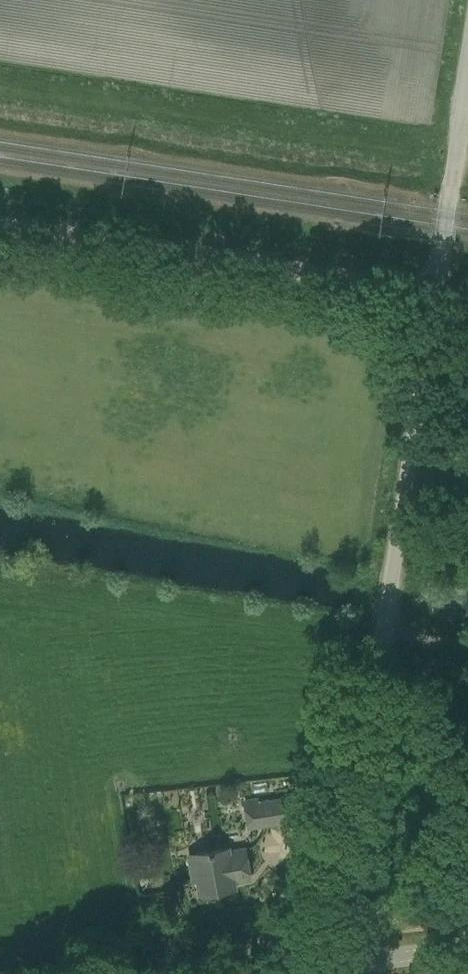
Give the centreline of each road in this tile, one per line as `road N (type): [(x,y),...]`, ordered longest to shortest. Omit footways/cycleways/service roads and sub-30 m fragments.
road 1 (unclassified): [(333,969),(435,295)]
road 2 (unclassified): [(435,295),(0,225)]
road 3 (unclassified): [(435,295),(467,84)]
road 4 (tertiary): [(467,946),(333,969)]

